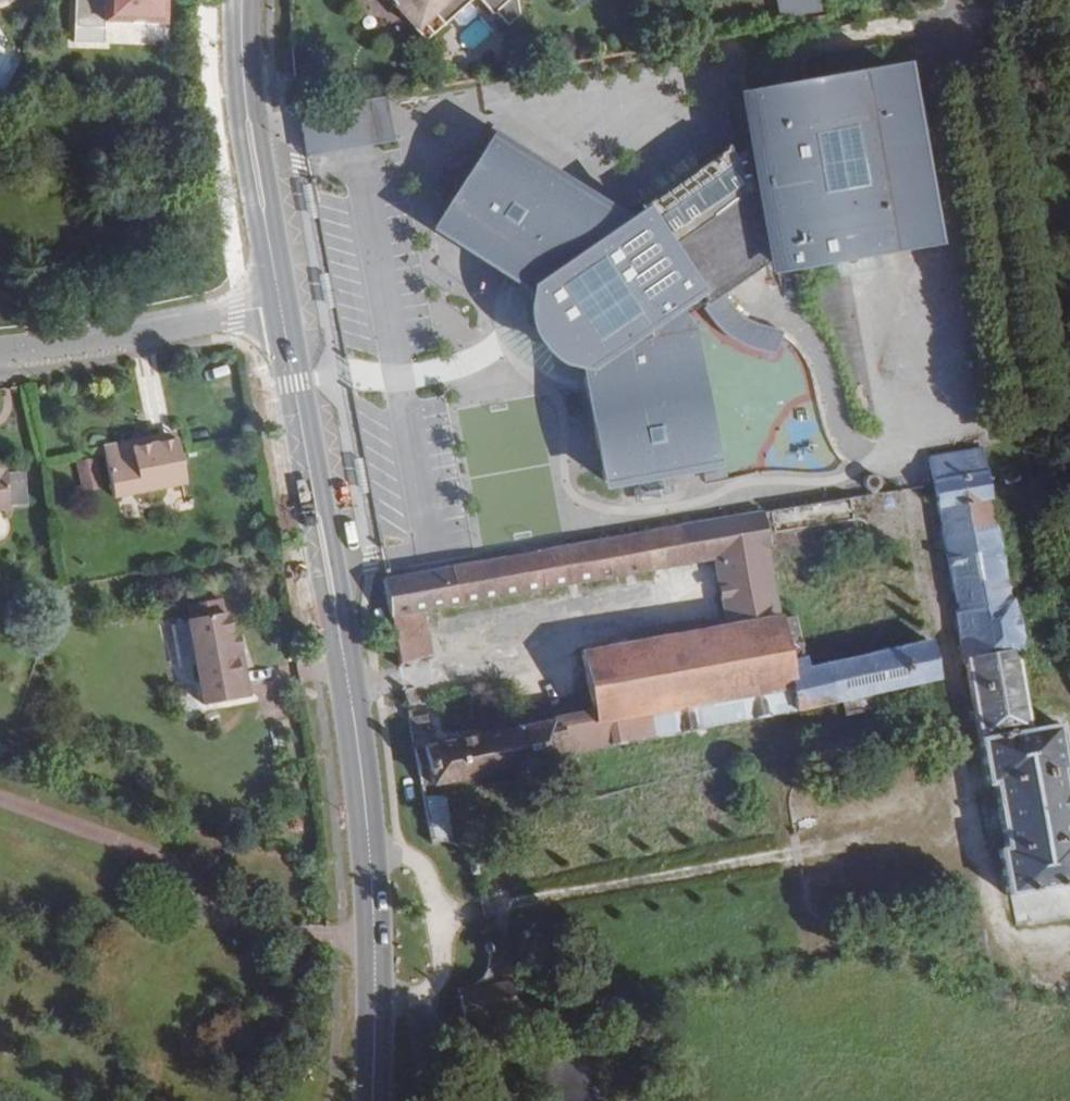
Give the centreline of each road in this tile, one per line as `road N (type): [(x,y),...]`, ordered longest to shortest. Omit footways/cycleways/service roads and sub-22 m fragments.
road 1 (secondary): [(371,1100),(375,938),(359,758),(279,309)]
road 2 (secondary): [(279,309),(247,122),(241,0)]
road 3 (residential): [(279,309),(0,357)]

